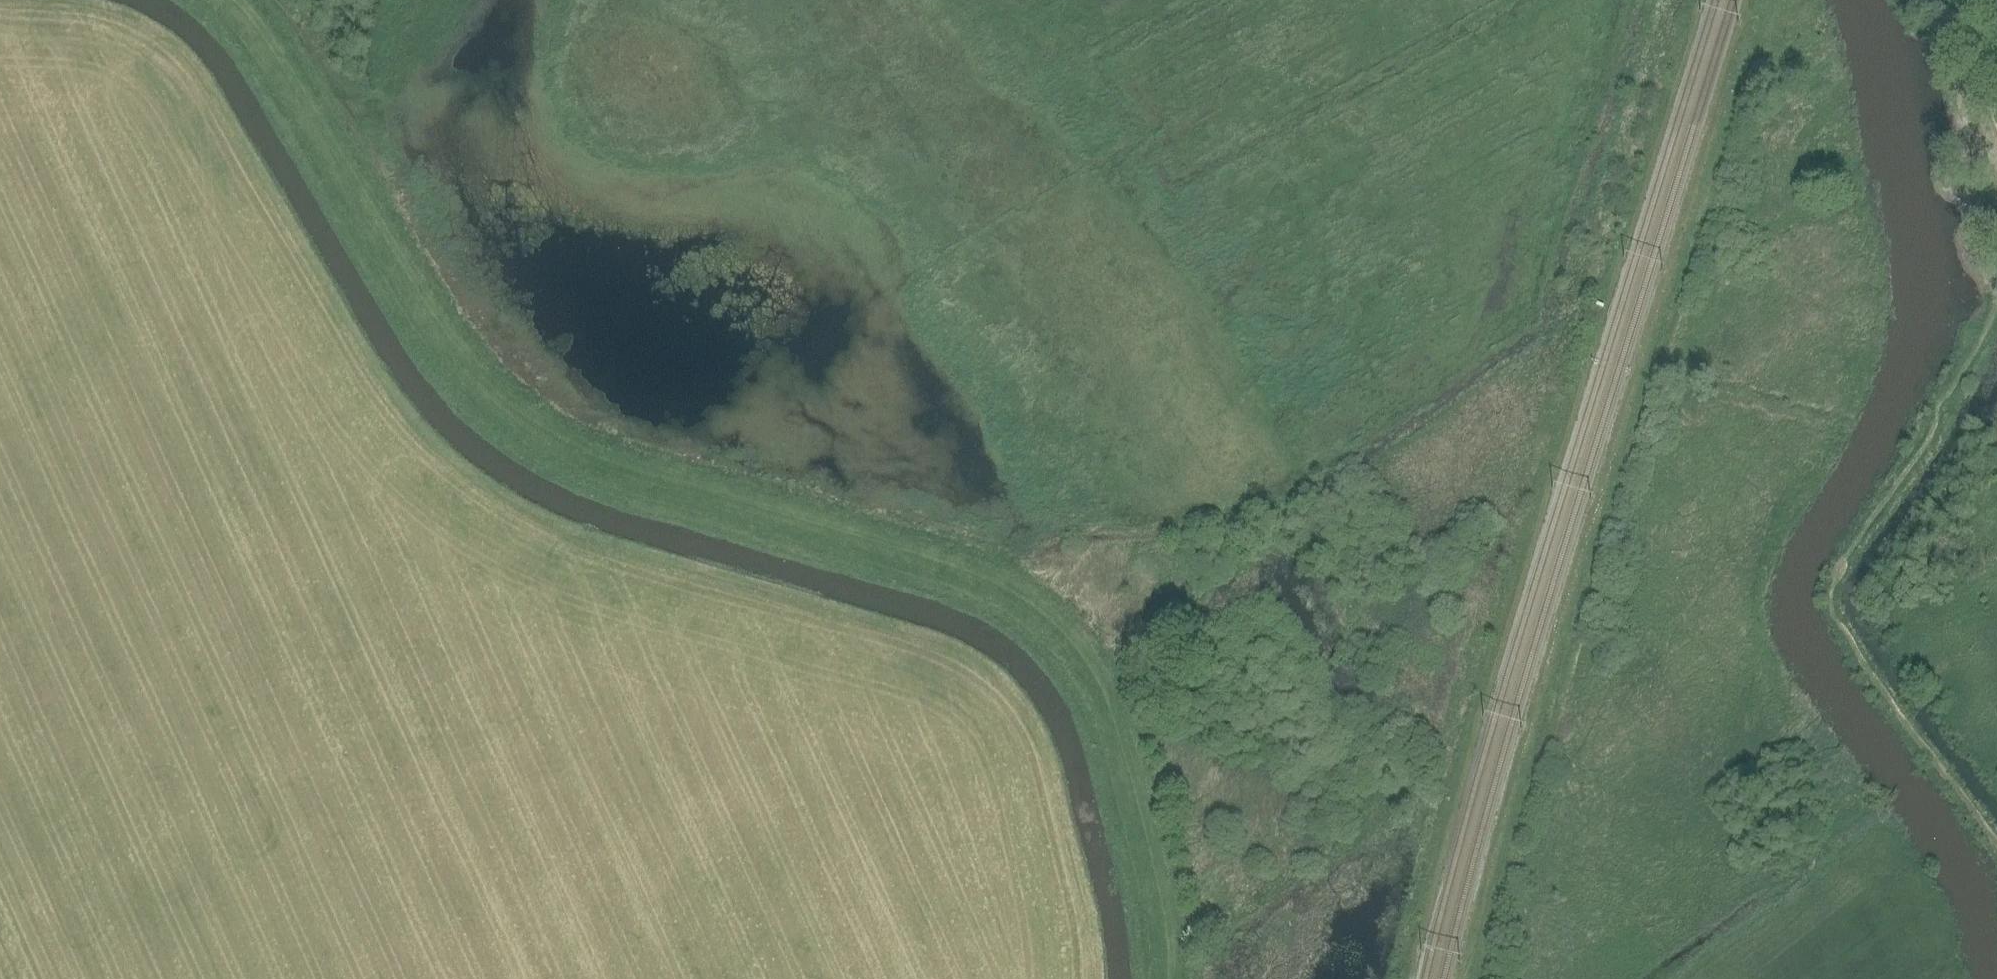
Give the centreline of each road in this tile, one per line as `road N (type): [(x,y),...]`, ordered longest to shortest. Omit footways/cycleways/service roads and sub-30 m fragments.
road 1 (track): [(233,0),(278,55),(440,325),(517,412),(636,466),(965,567),(1028,595),(1076,642),(1113,707),(1140,793),(1165,928),(1165,978)]

